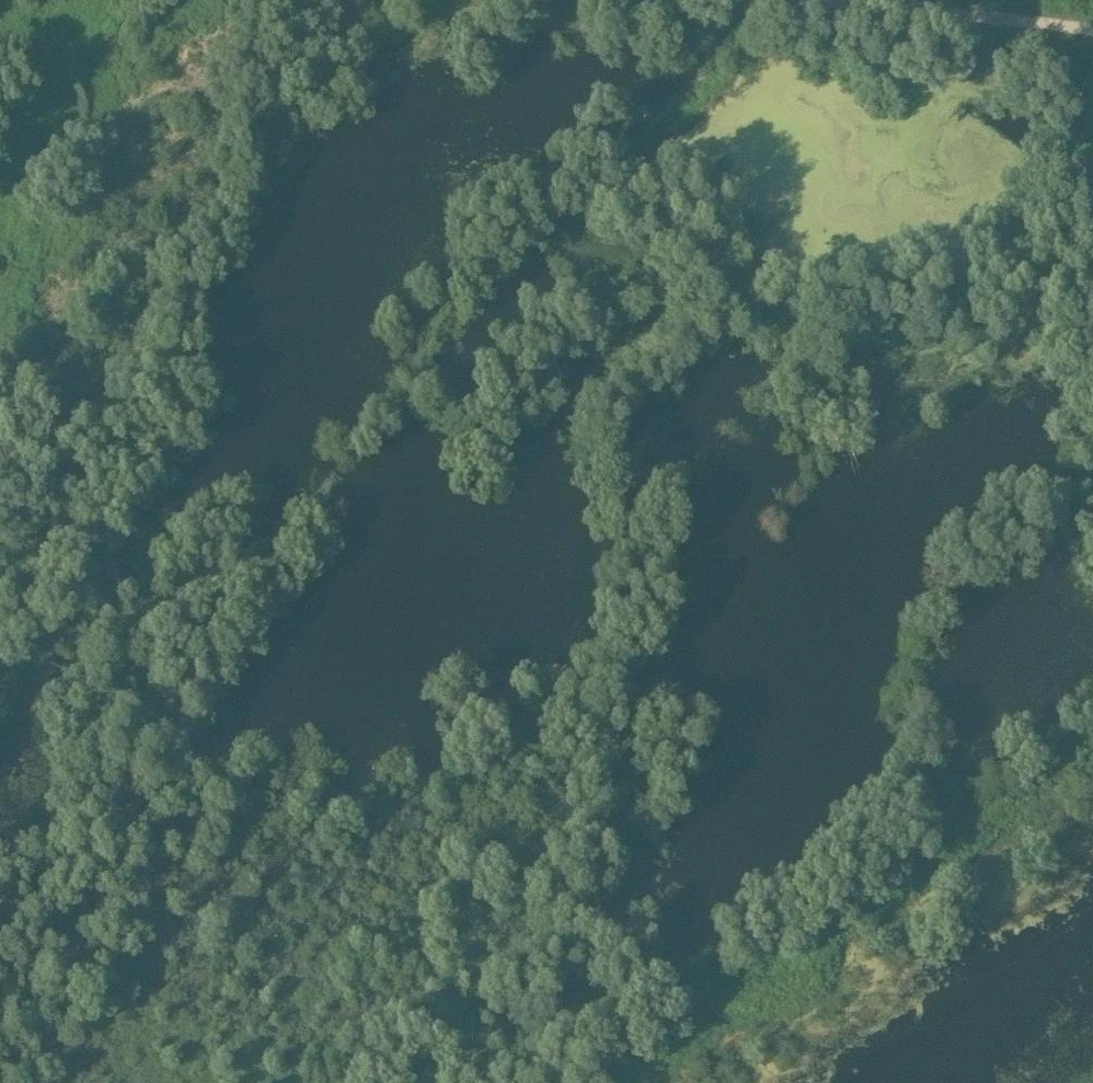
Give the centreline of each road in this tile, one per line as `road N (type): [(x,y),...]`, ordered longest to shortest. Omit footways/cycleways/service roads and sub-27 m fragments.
road 1 (track): [(759,0),(1092,31)]

